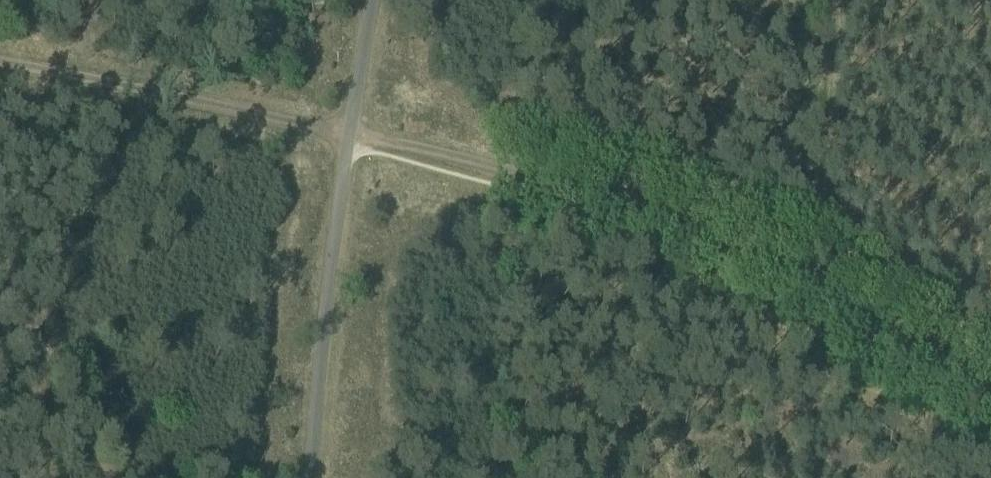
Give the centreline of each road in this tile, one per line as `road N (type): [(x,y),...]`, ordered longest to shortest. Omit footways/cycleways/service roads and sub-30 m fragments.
road 1 (track): [(348,135),(621,204),(837,292)]
road 2 (track): [(348,135),(0,64)]
road 3 (track): [(839,0),(837,292)]
road 4 (track): [(837,292),(990,381)]

